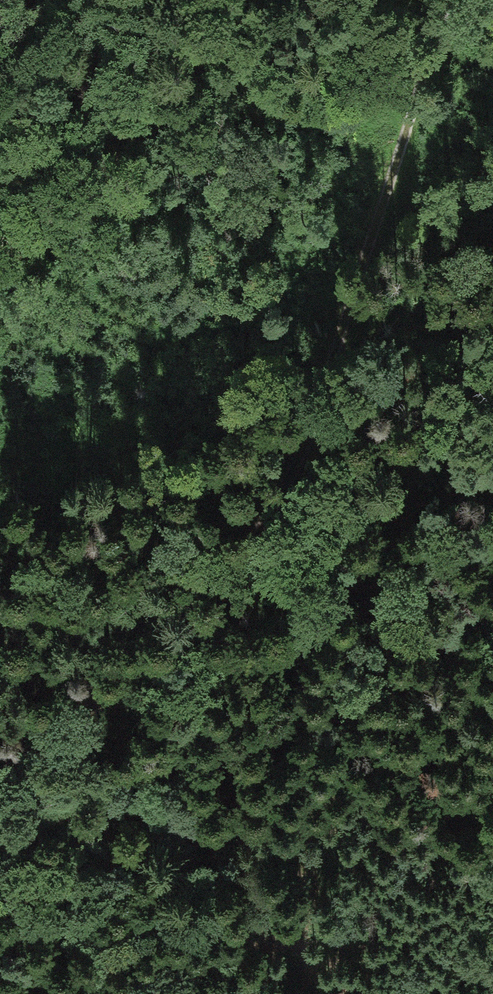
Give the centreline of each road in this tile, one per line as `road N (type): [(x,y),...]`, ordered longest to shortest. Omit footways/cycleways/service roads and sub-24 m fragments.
road 1 (track): [(440,0),(302,457),(259,537),(212,598),(53,741),(0,772)]
road 2 (track): [(0,249),(50,218),(150,128),(268,0)]

